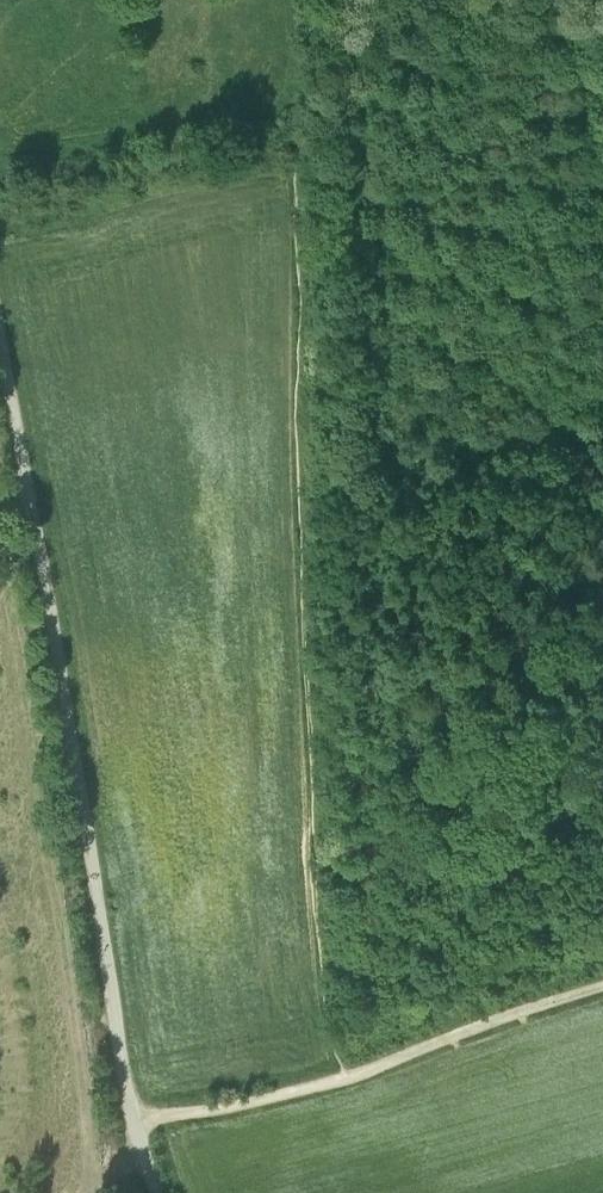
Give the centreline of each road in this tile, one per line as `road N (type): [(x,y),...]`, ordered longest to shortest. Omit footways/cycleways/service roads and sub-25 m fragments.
road 1 (unclassified): [(161,1192),(116,1040),(0,335)]
road 2 (track): [(346,1077),(602,984)]
road 3 (track): [(135,1122),(346,1077)]

